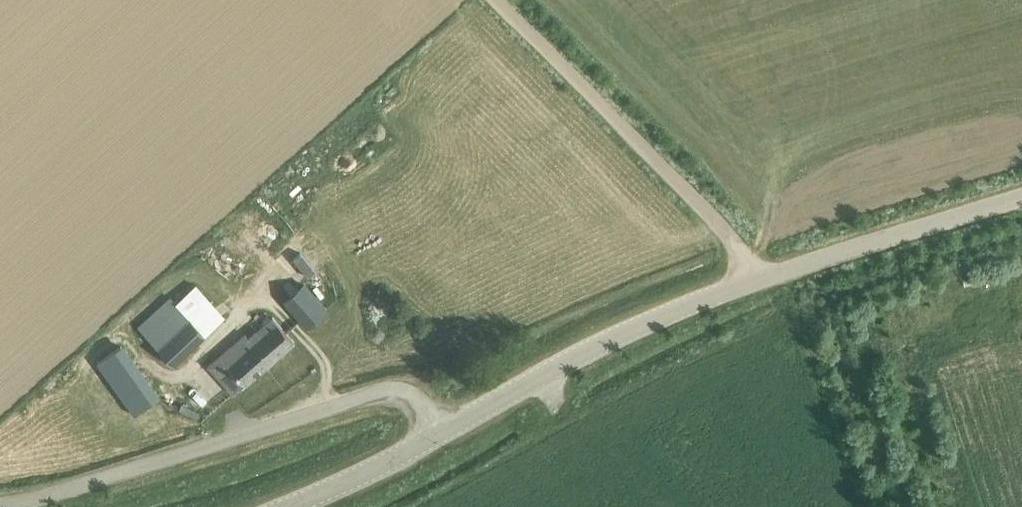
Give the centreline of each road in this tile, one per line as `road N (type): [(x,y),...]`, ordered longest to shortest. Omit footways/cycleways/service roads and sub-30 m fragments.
road 1 (unclassified): [(444,426),(755,288),(1021,200)]
road 2 (unclassified): [(444,426),(422,404),(392,395),(0,495)]
road 3 (track): [(495,0),(768,284)]
road 4 (unclassified): [(285,506),(444,426)]

